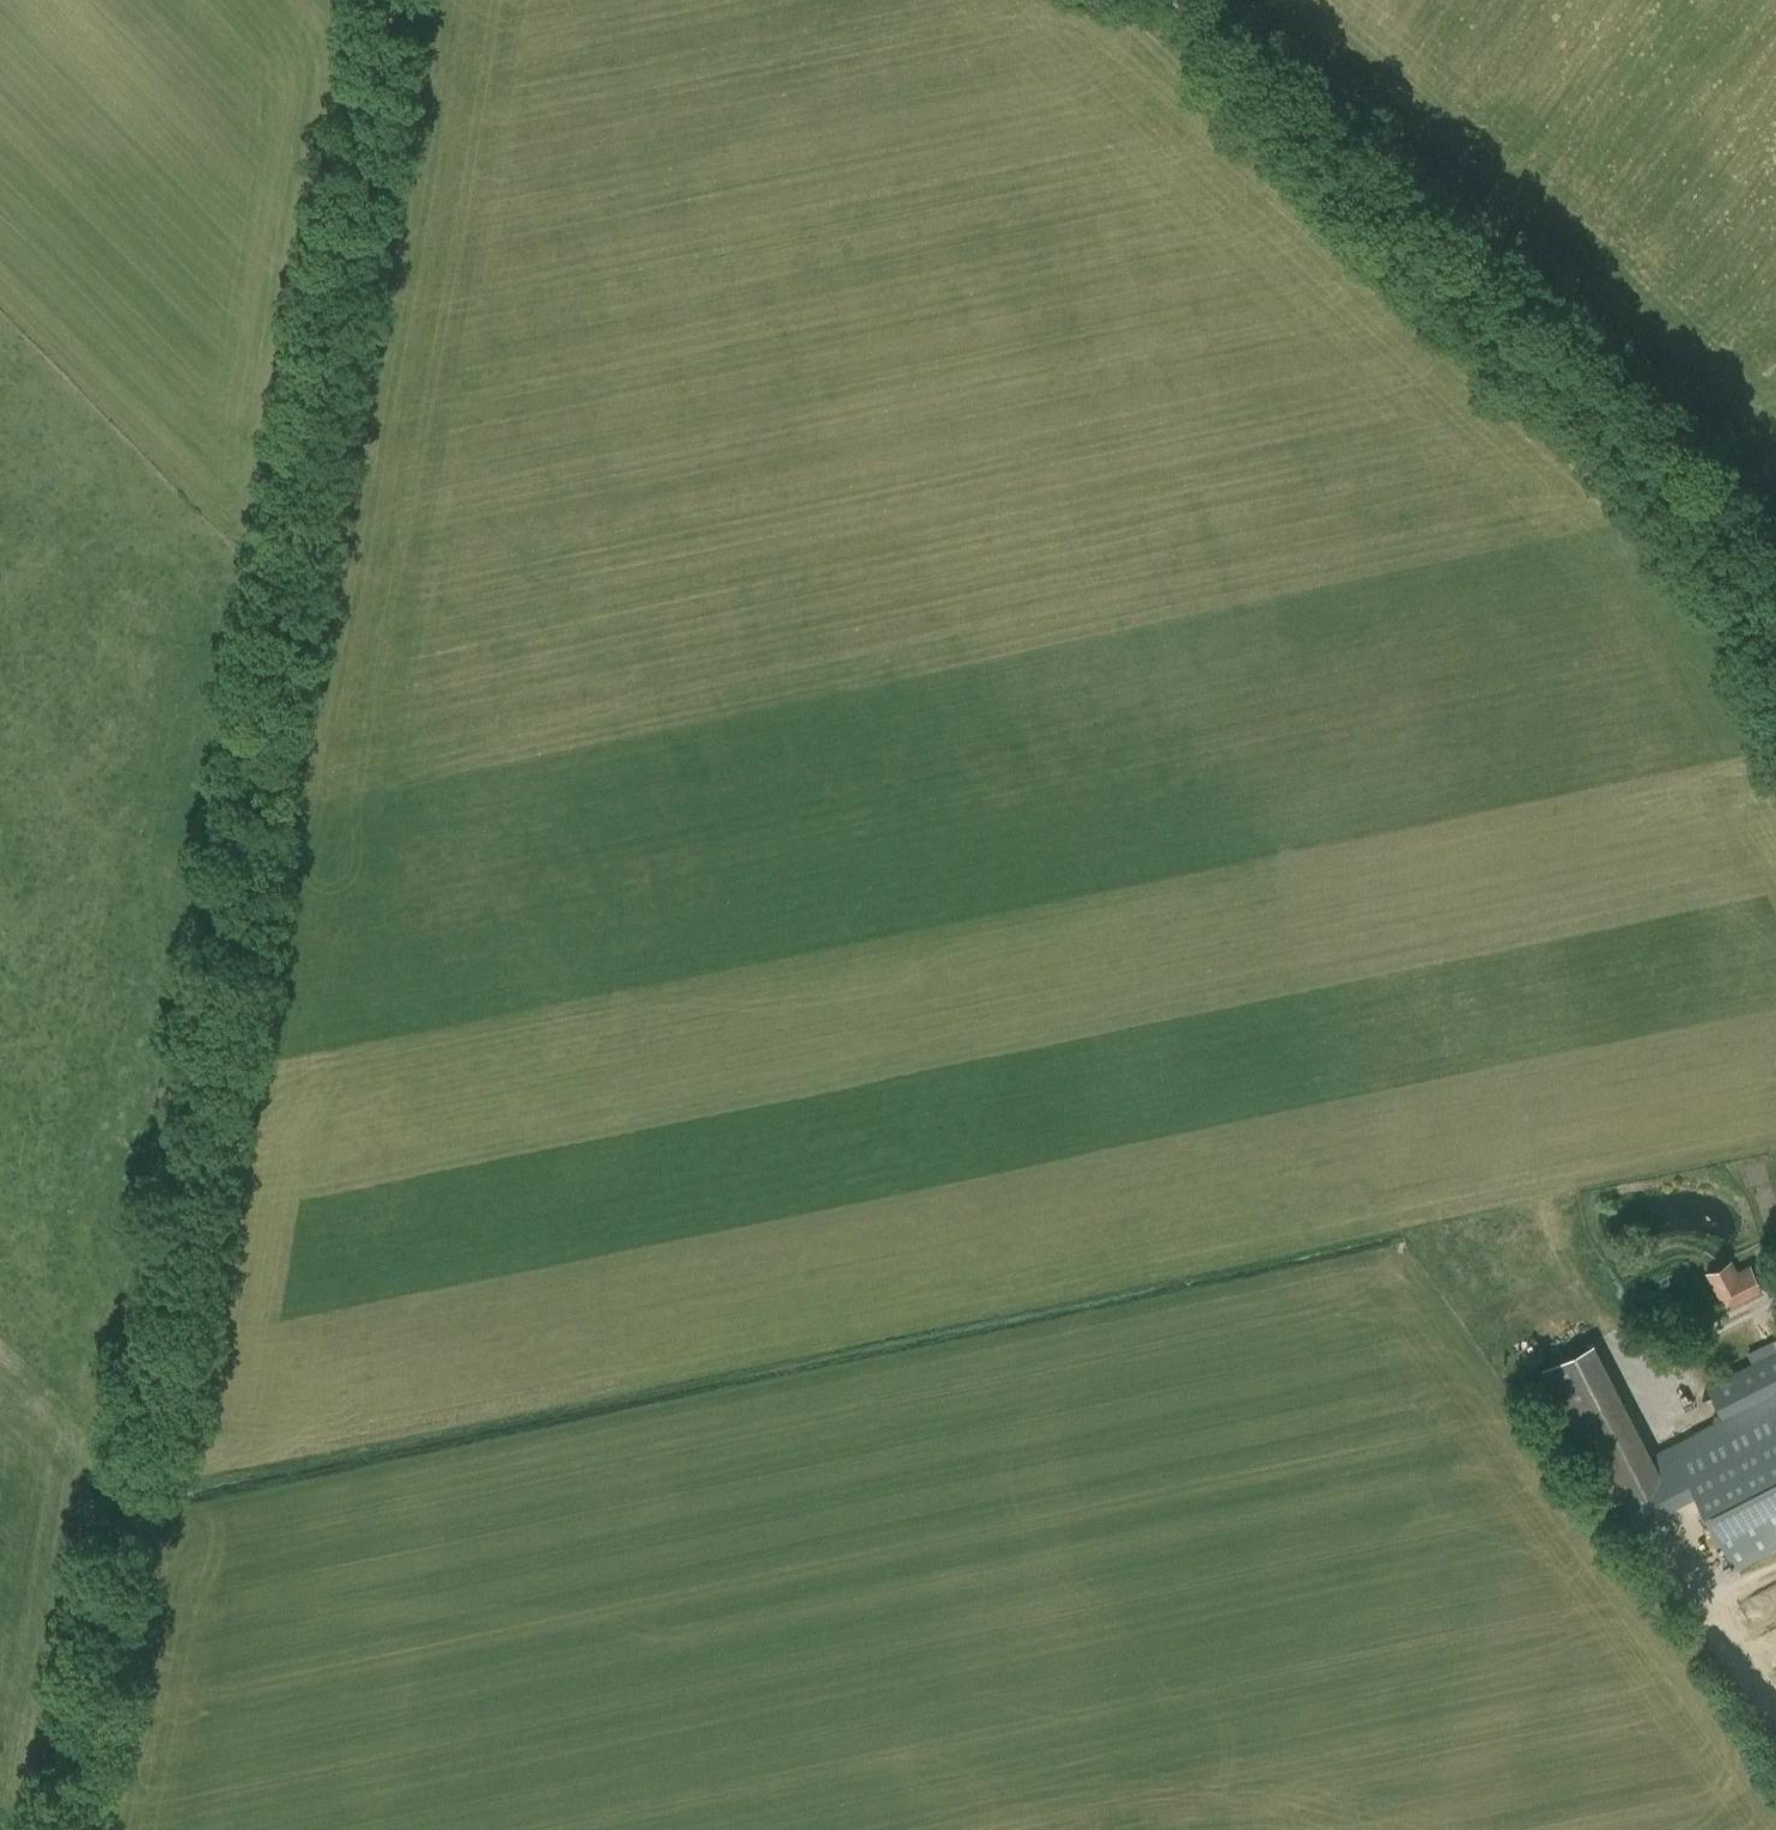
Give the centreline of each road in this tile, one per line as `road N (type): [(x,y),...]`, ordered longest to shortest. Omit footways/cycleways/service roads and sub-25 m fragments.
road 1 (track): [(78,1829),(385,0)]
road 2 (track): [(1174,0),(1520,321),(1717,524),(1775,640)]

